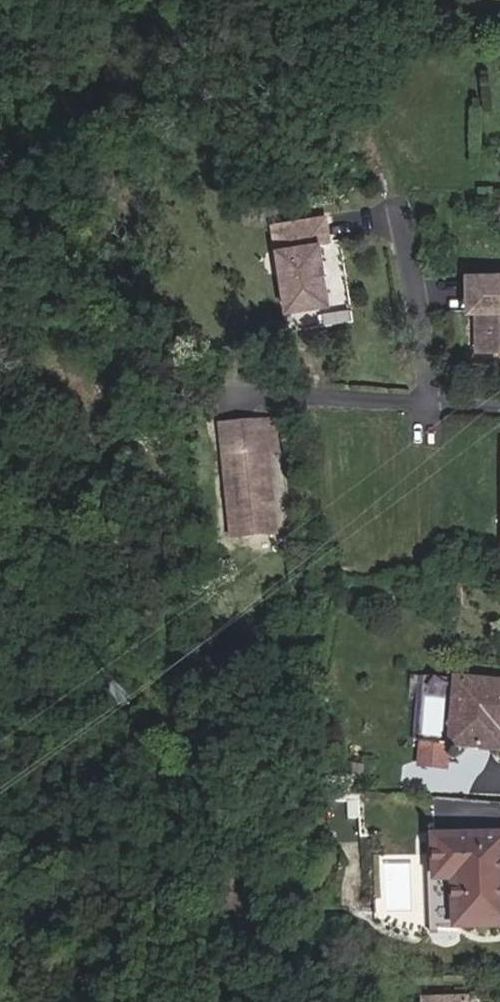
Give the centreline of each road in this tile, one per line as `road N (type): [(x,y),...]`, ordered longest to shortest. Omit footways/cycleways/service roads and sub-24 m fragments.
road 1 (residential): [(499,414),(267,400)]

